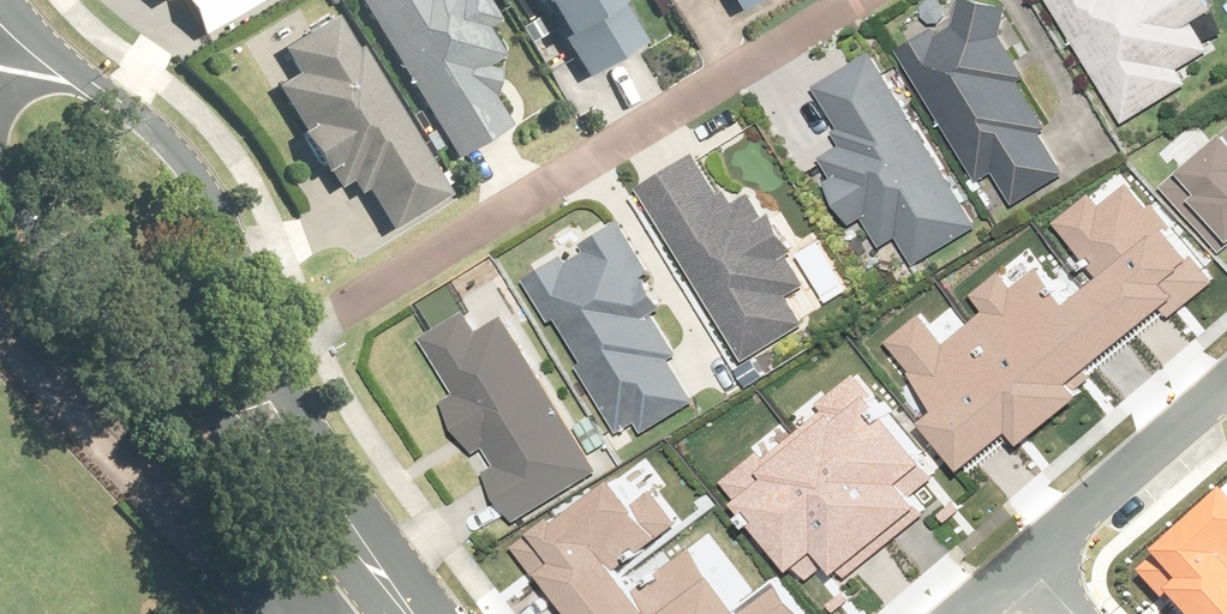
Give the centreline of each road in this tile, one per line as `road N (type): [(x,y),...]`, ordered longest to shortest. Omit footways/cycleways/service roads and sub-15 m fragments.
road 1 (residential): [(253,368),(834,0)]
road 2 (residential): [(0,32),(122,102),(199,183),(233,261),(253,368)]
road 3 (residential): [(202,399),(141,359),(72,296),(0,177)]
road 4 (residential): [(1028,558),(1226,382)]
road 5 (unclassified): [(412,613),(303,476)]
road 6 (residential): [(303,476),(202,399)]

